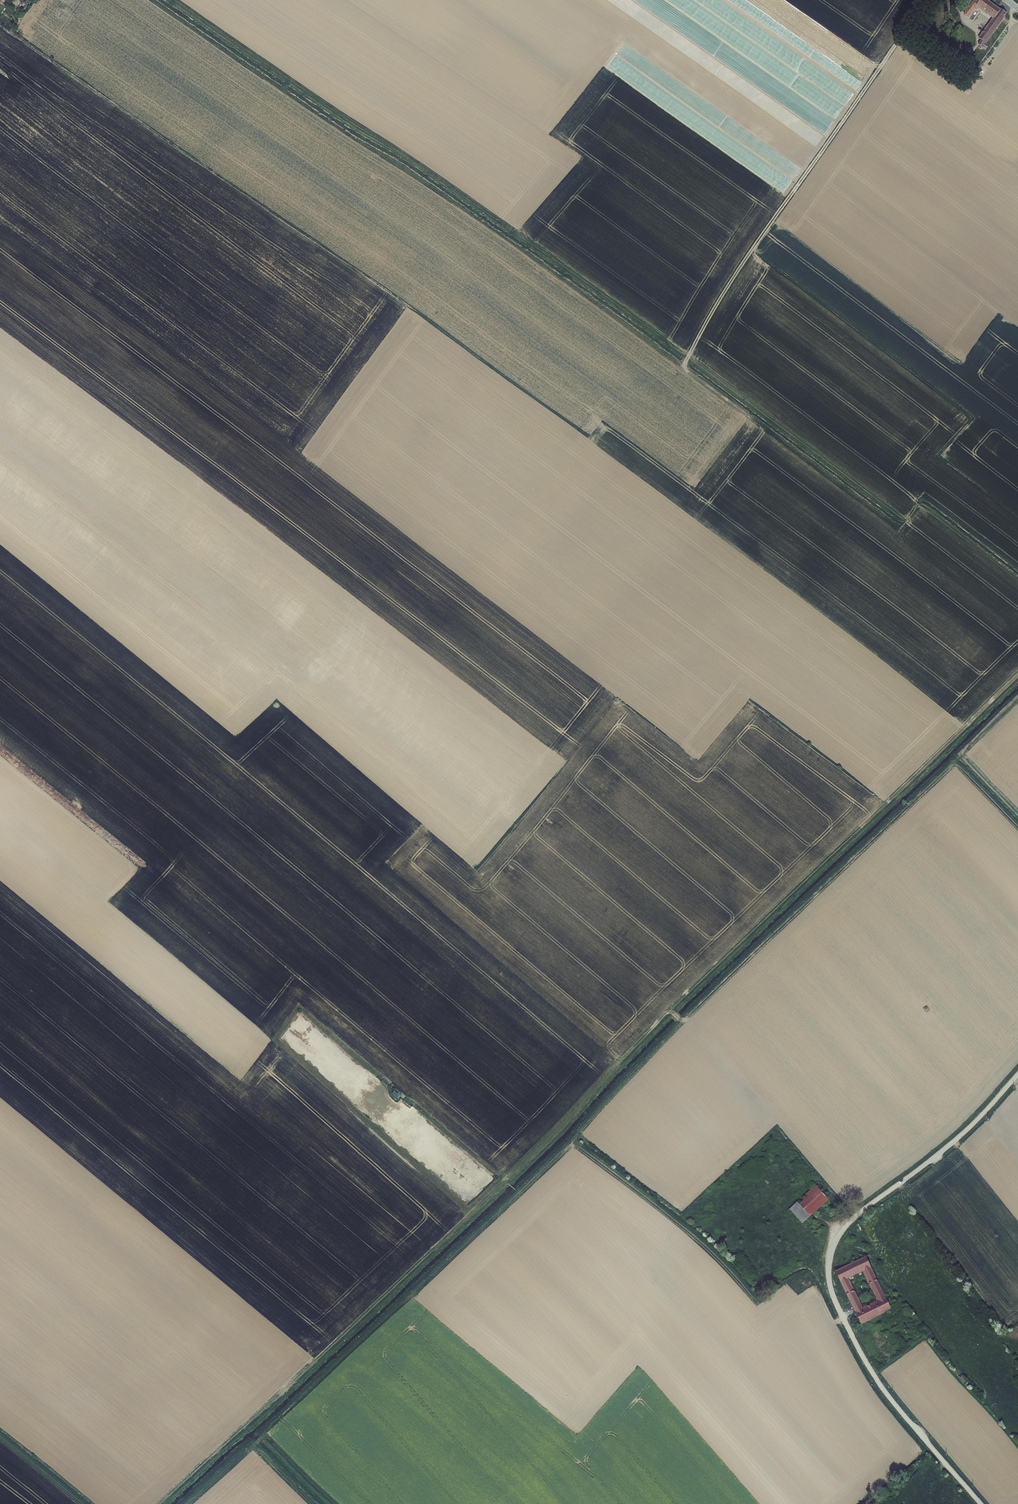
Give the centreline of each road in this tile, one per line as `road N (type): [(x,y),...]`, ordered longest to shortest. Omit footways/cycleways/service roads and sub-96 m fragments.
road 1 (unclassified): [(1017,1074),(954,1141),(852,1219),(829,1262),(835,1301),(876,1378),(981,1503)]

